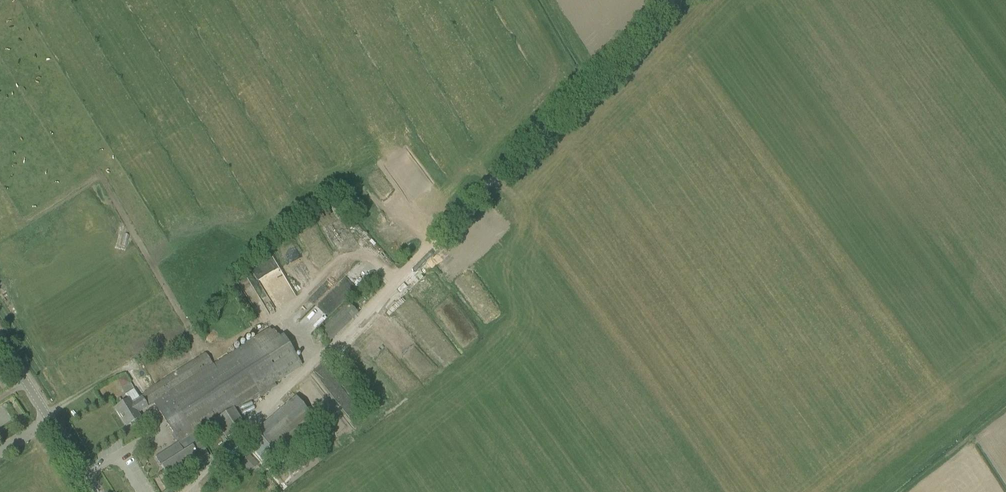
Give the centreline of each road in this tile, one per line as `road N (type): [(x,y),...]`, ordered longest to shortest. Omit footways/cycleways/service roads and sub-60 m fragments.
road 1 (unclassified): [(95,491),(0,343)]

